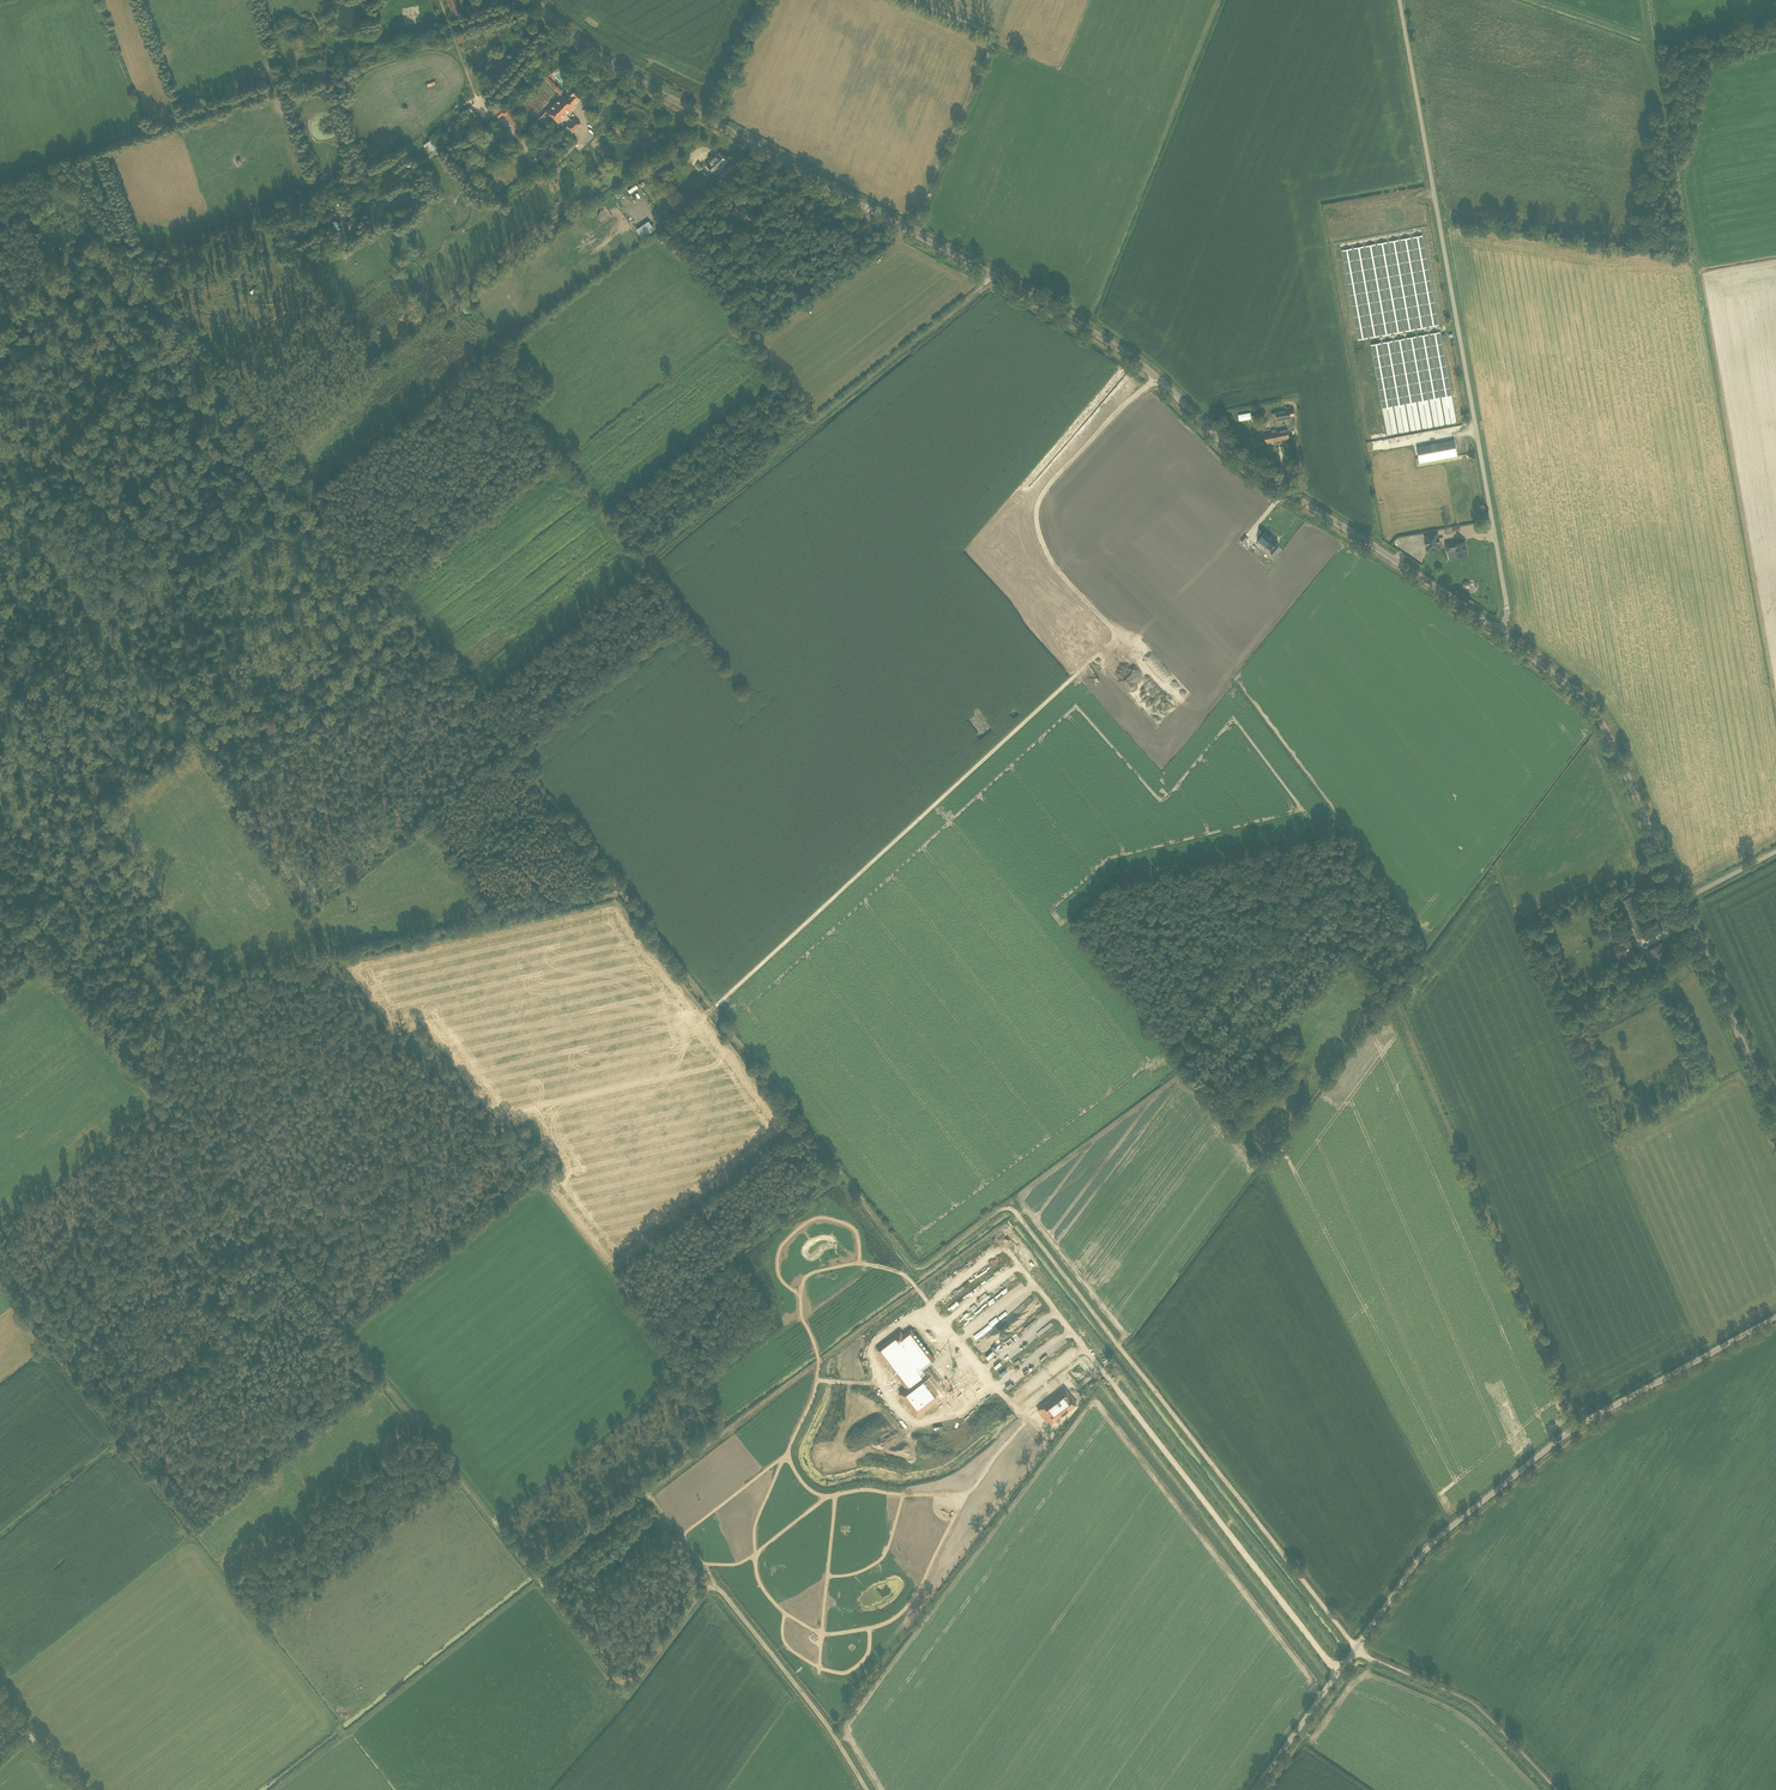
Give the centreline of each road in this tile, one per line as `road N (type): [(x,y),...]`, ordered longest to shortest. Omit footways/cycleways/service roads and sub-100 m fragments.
road 1 (track): [(49,169),(906,1257),(924,1268),(1001,1211),(1015,1213),(1357,1649)]
road 2 (tertiary): [(1498,631),(1275,486),(1097,335),(706,119),(566,35),(531,0)]
road 3 (track): [(525,1563),(0,892)]
road 4 (unclassified): [(1255,1789),(1445,1530),(1577,1424),(1775,1315)]
road 5 (unclassified): [(1498,631),(1507,609),(1400,0)]
road 6 (track): [(1144,614),(713,1009)]
road 7 (track): [(525,1563),(625,1685),(650,1668),(706,1592),(722,1589),(866,1789)]
road 8 (track): [(1577,1424),(1390,995),(1362,950)]
road 9 (track): [(273,1789),(649,1491)]
road 10 (track): [(992,277),(811,423),(738,332)]
road 11 (tertiary): [(1682,896),(1597,711),(1498,631)]
road 12 (track): [(317,947),(326,958),(619,893)]
road 13 (track): [(1436,219),(1689,255)]
road 14 (track): [(1558,1789),(1466,1699),(1357,1649)]
road 15 (tertiary): [(1775,1117),(1682,896)]
road 16 (track): [(712,123),(765,0)]
road 17 (track): [(85,1789),(0,1691)]

